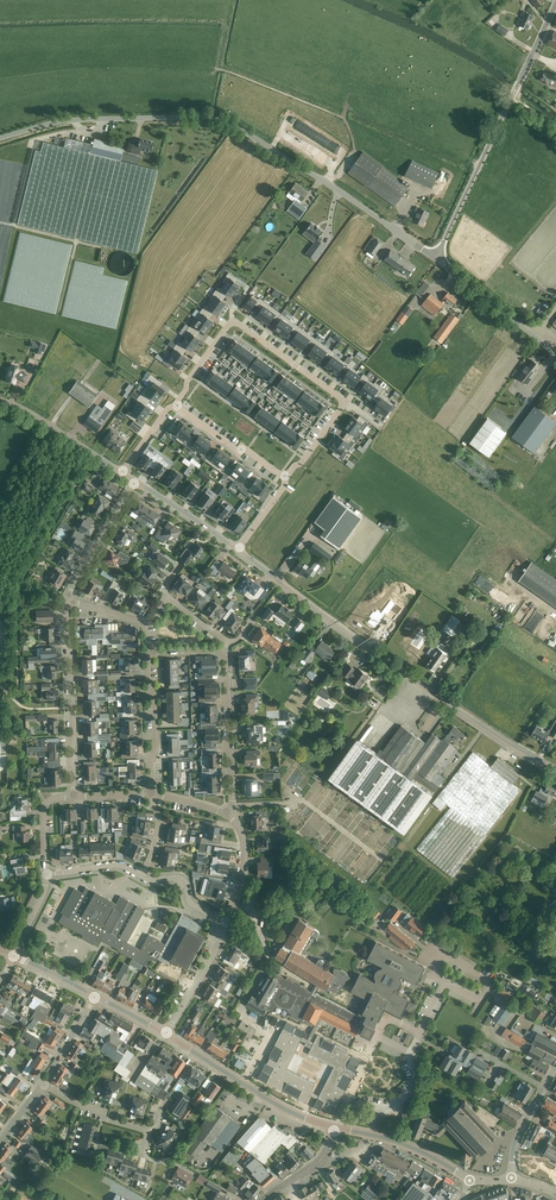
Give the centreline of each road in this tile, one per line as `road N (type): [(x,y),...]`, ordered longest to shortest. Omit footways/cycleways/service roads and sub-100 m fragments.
road 1 (unclassified): [(436,258),(226,121),(64,120),(0,138)]
road 2 (tertiary): [(555,769),(409,676),(238,551)]
road 3 (unclassified): [(436,258),(555,3)]
road 4 (residential): [(73,797),(66,600)]
road 5 (secondary): [(336,1128),(287,1110),(165,1035)]
road 6 (residential): [(228,813),(225,650)]
road 7 (unclassified): [(555,353),(436,258)]
road 8 (secondary): [(470,1179),(404,1144),(336,1128)]
road 9 (tertiary): [(122,473),(0,400)]
road 10 (residential): [(152,793),(155,698),(147,652)]
road 11 (residential): [(345,401),(233,321)]
road 12 (residential): [(66,600),(135,481)]
road 13 (residential): [(177,406),(285,478)]
road 14 (residential): [(165,1035),(225,925)]
road 15 (tertiary): [(238,551),(135,481)]

